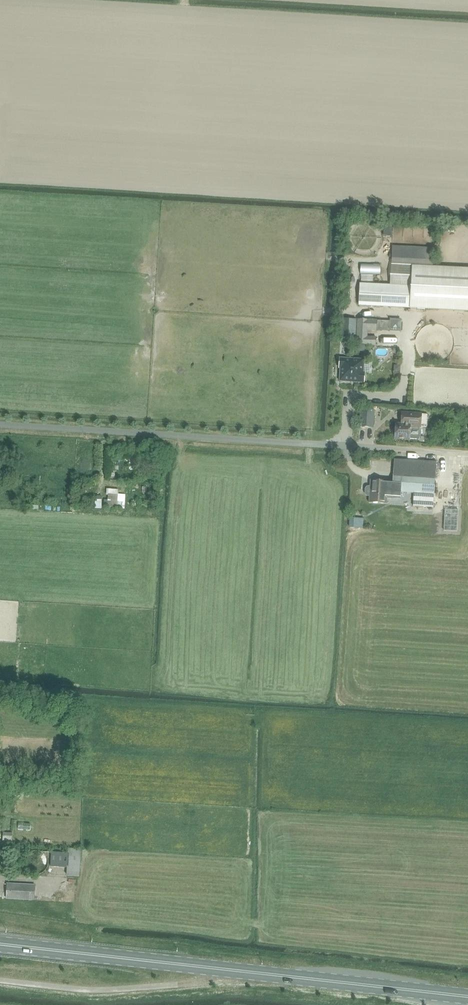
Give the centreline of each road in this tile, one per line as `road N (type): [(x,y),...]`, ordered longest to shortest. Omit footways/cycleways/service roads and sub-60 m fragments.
road 1 (primary): [(0,944),(467,997)]

